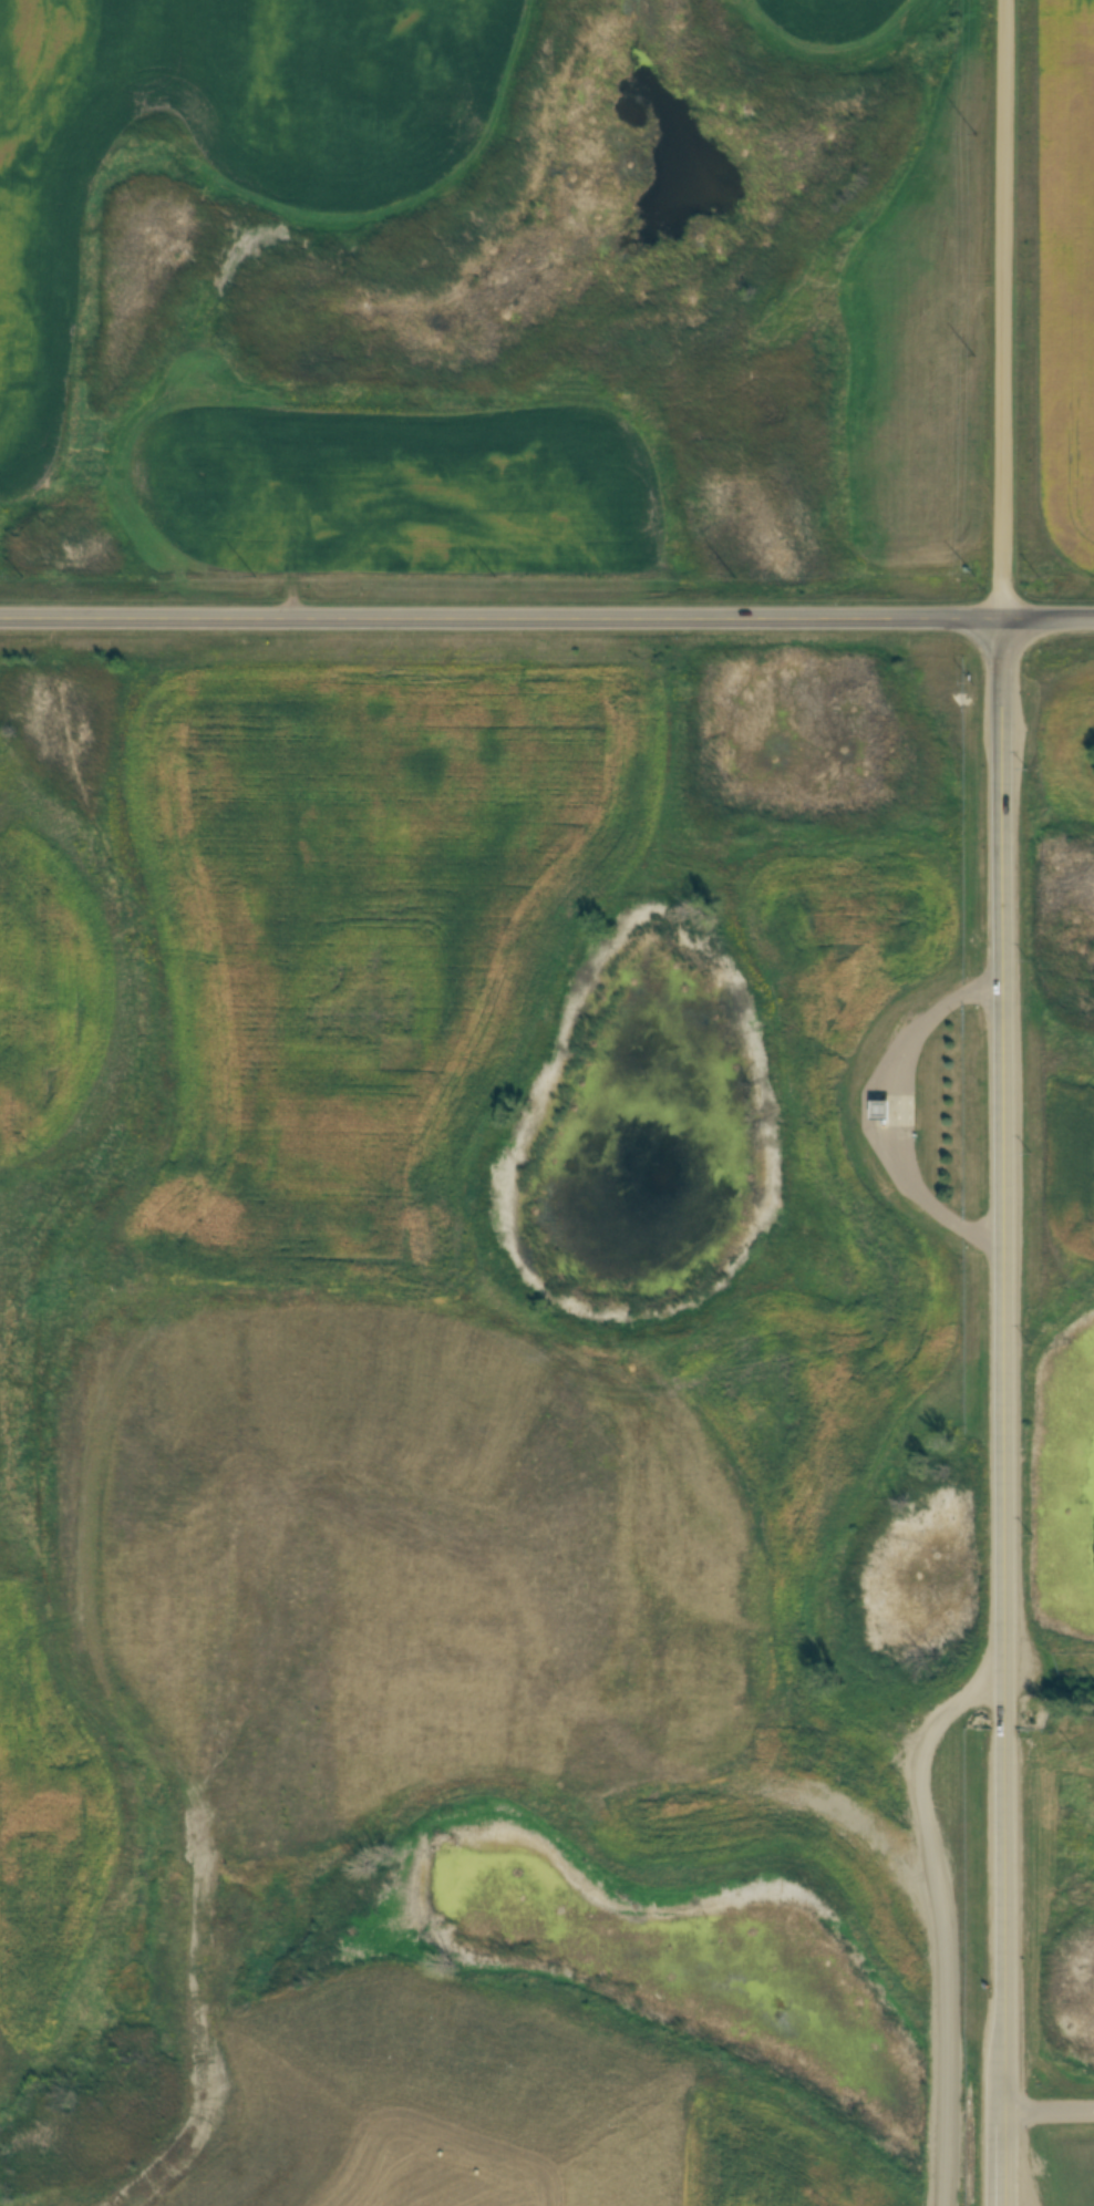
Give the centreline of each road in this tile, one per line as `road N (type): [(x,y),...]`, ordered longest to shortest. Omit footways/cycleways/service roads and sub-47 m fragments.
road 1 (residential): [(1007,2205),(1002,1245),(1010,0)]
road 2 (tertiary): [(1093,619),(0,619)]

